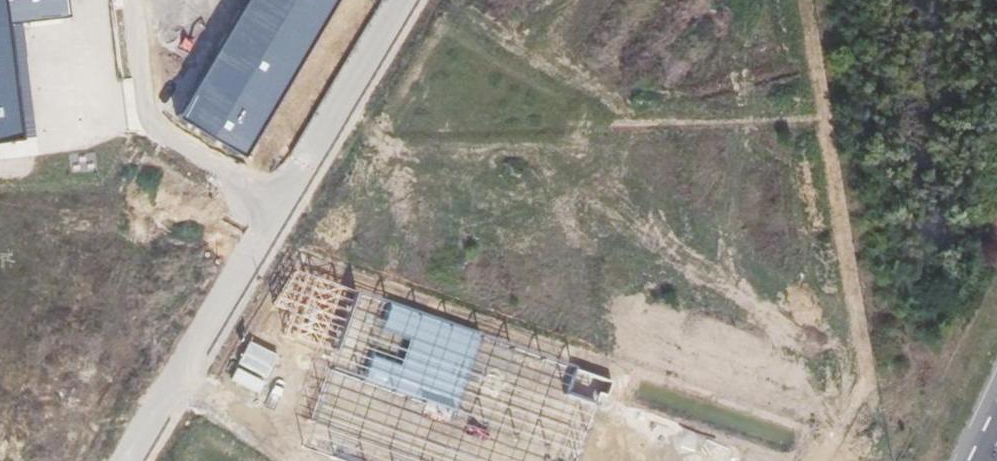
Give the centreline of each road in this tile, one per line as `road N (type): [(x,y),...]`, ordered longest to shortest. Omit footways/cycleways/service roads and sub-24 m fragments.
road 1 (unclassified): [(278,211),(128,460)]
road 2 (unclassified): [(132,0),(148,113),(166,135),(278,211)]
road 3 (unclassified): [(405,0),(278,211)]

